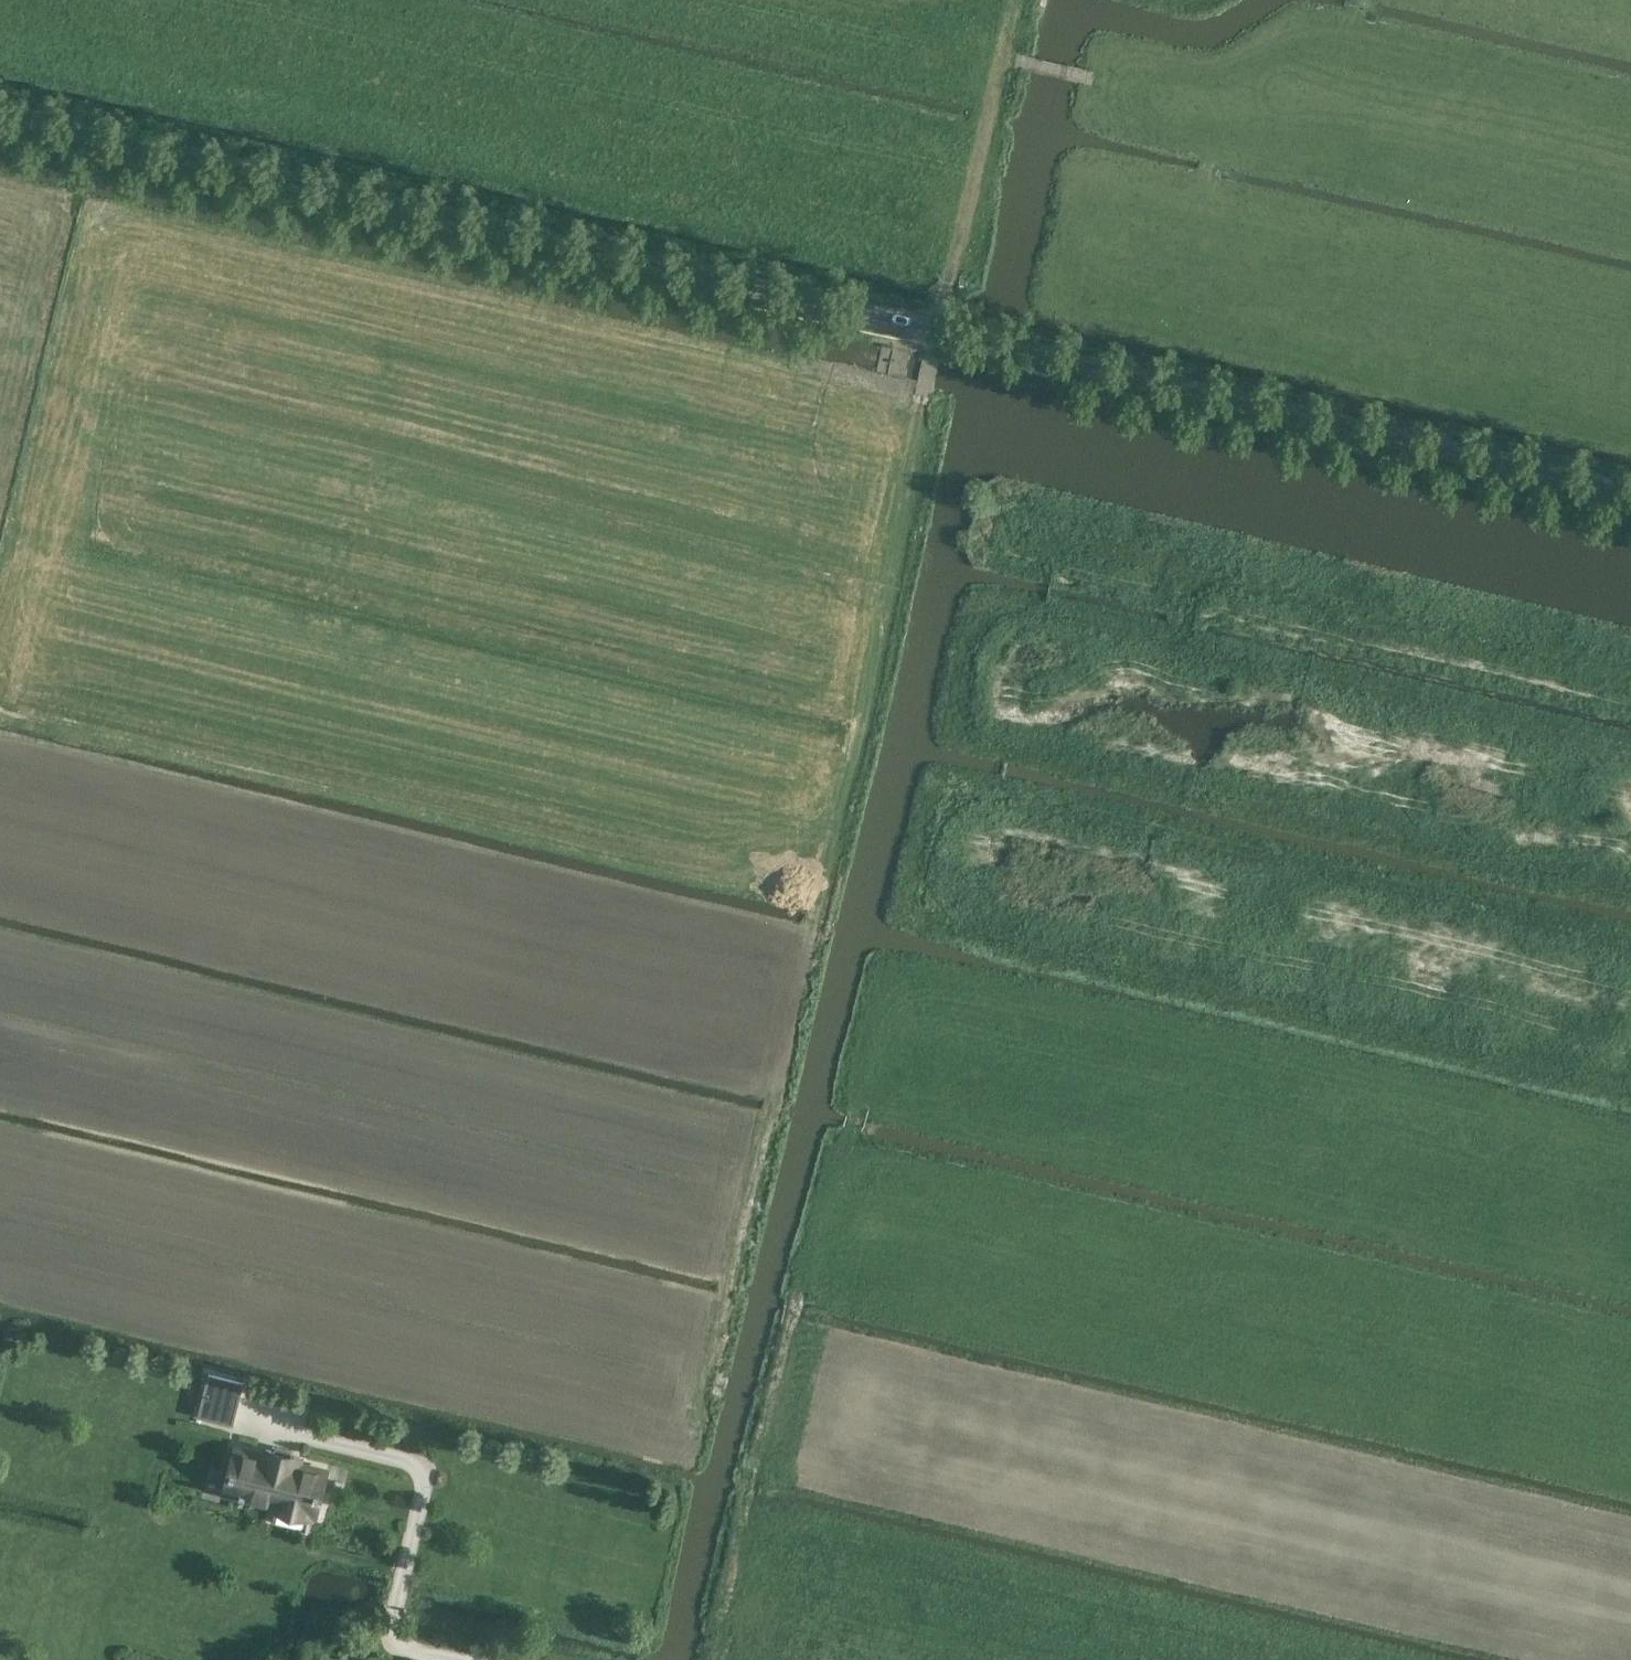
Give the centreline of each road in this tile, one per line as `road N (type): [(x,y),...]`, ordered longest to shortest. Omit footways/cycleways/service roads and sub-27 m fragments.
road 1 (track): [(0,1287),(117,1293),(712,1378),(938,337)]
road 2 (unclassified): [(1630,497),(0,119)]
road 3 (track): [(721,1659),(735,1630),(751,1484),(805,1285),(914,1289)]
road 4 (track): [(1017,0),(938,337)]

